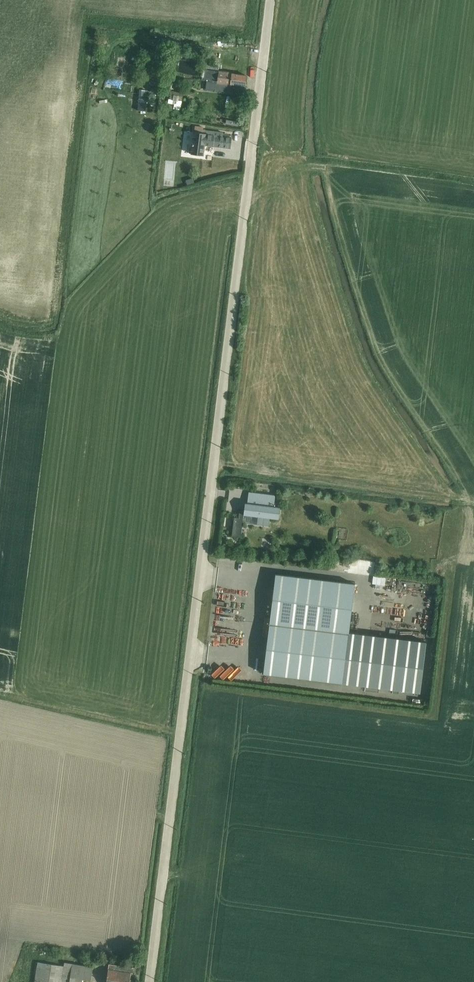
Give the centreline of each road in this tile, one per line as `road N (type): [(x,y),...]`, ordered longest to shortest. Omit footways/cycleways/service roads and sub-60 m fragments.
road 1 (unclassified): [(270,0),(150,981)]
road 2 (track): [(213,469),(465,504)]

